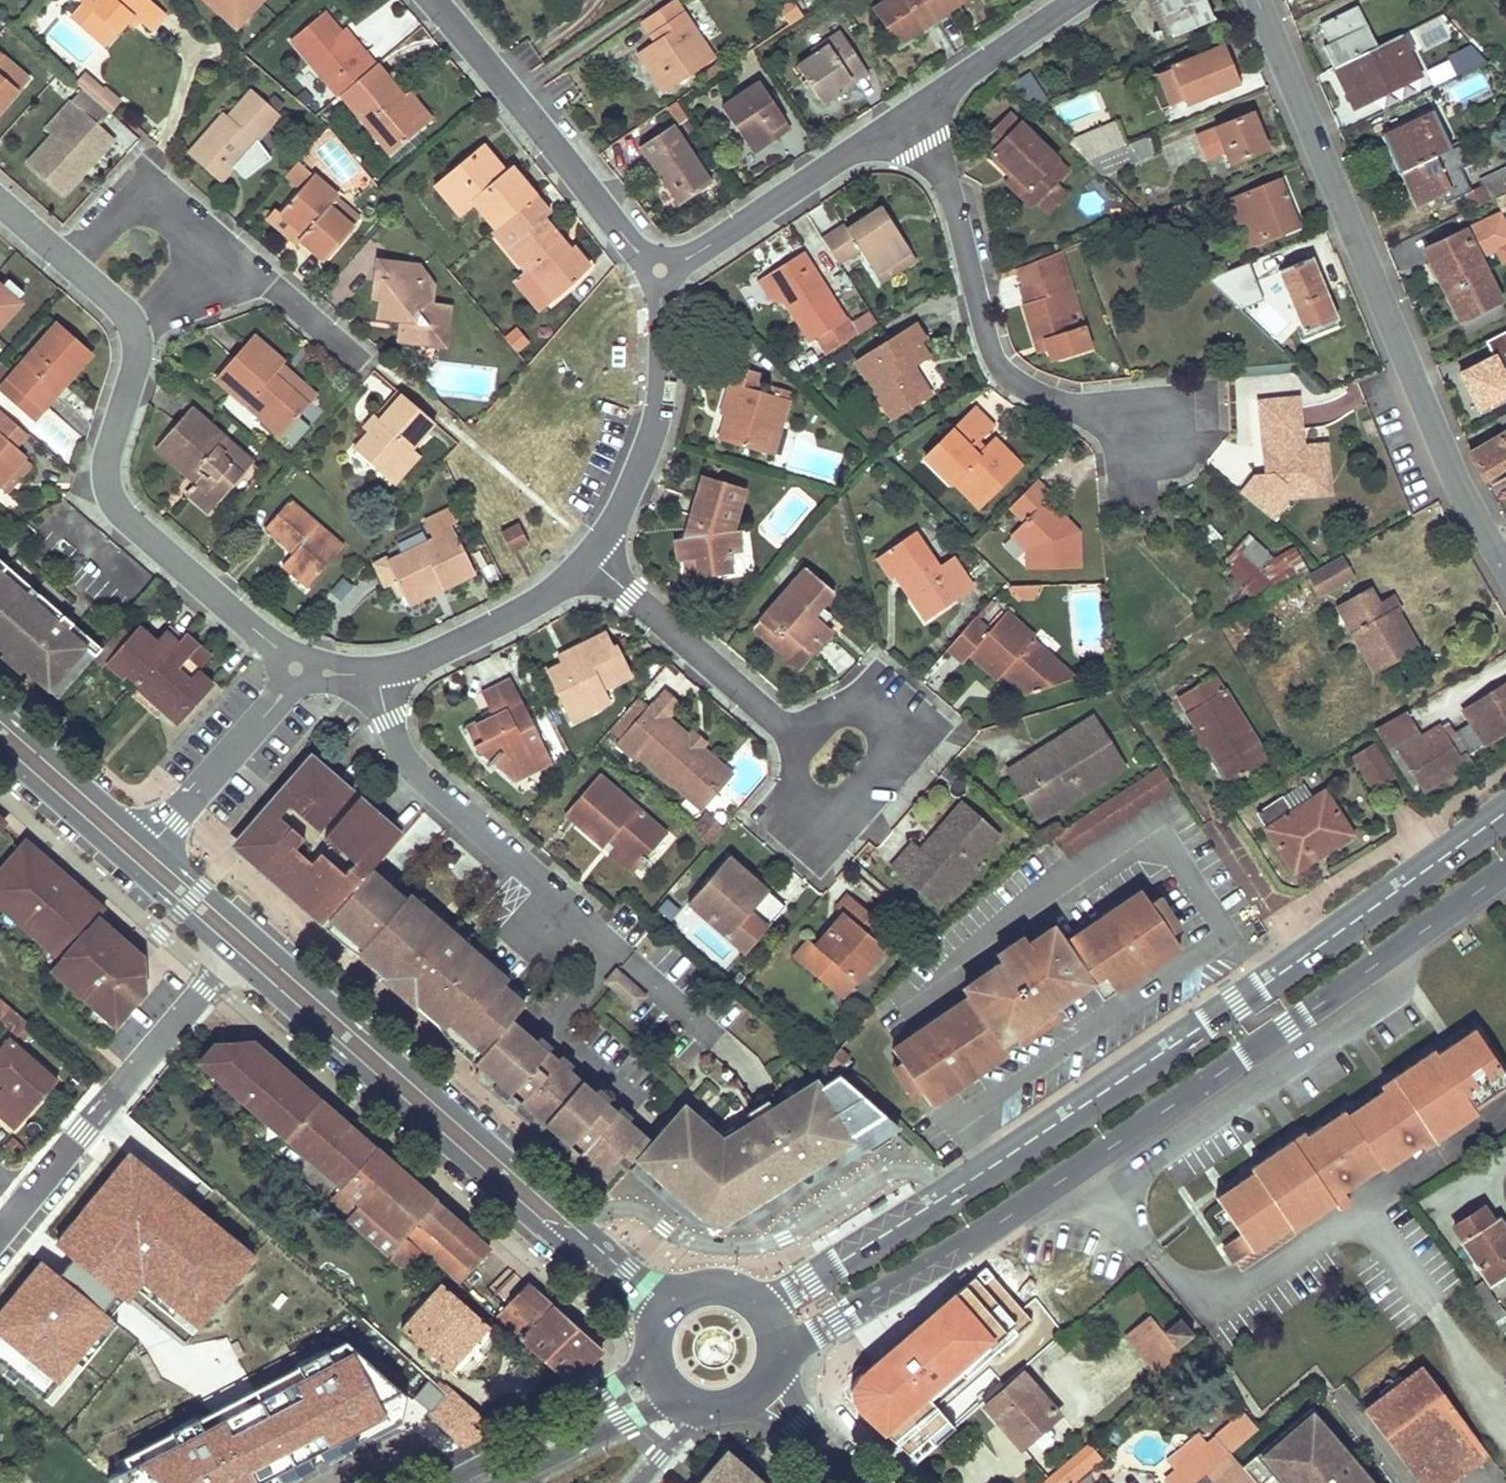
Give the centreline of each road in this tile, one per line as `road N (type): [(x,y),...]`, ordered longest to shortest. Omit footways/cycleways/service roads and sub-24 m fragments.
road 1 (primary): [(1505,813),(1238,1007),(850,1257),(789,1295),(751,1298)]
road 2 (primary): [(776,1361),(1119,1143),(1505,870)]
road 3 (tertiary): [(1505,570),(1456,480),(1258,0)]
road 4 (residential): [(295,669),(118,510),(106,465),(136,334),(120,309),(0,203)]
road 5 (secondary): [(665,1310),(244,951)]
road 6 (residential): [(908,112),(946,179),(990,349),(1005,376),(1156,436)]
road 7 (residential): [(0,1233),(244,951)]
road 8 (residential): [(660,271),(432,0)]
road 9 (residential): [(383,670),(382,698),(417,779),(535,881),(539,930)]
road 10 (residential): [(588,560),(642,462),(660,406),(660,271)]
road 11 (residential): [(786,728),(793,794),(823,821),(902,733),(862,700),(841,710)]
road 12 (residential): [(660,271),(908,112)]
road 13 (residential): [(588,560),(786,728)]
road 14 (primary): [(653,1347),(608,1391),(452,1482)]
road 15 (residential): [(138,853),(273,707),(295,669)]
road 16 (residential): [(383,670),(428,659),(517,615),(588,560)]
road 17 (residential): [(908,112),(1077,0)]
road 18 (primary): [(504,1482),(678,1397)]
road 19 (secondary): [(138,853),(0,731)]
road 20 (secondary): [(244,951),(138,853)]
road 21 (residential): [(756,1393),(857,1482)]

